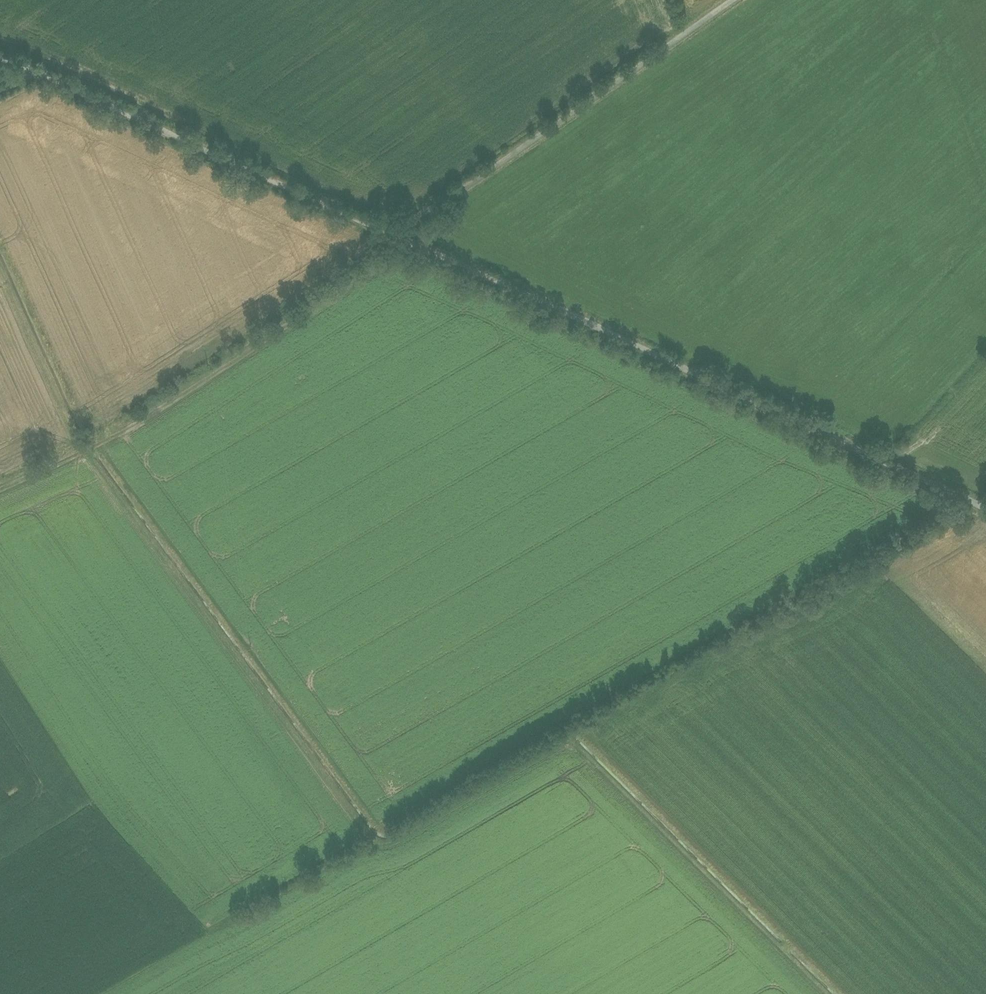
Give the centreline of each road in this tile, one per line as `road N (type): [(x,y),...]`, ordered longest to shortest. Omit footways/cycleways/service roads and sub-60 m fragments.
road 1 (unclassified): [(985,511),(47,72)]
road 2 (track): [(736,0),(104,441),(0,487)]

